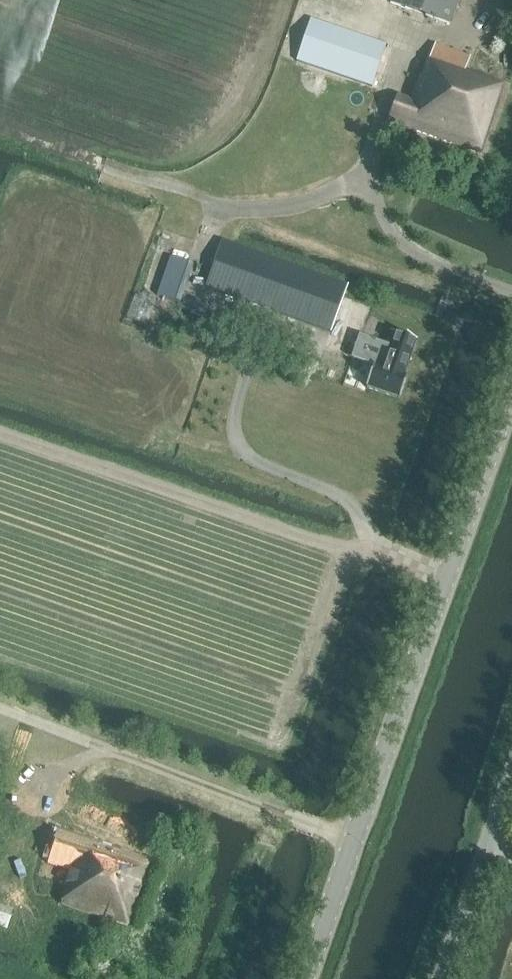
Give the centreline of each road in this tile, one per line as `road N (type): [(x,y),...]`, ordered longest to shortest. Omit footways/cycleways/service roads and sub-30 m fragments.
road 1 (tertiary): [(305,978),(511,392)]
road 2 (unclassified): [(444,978),(511,787)]

